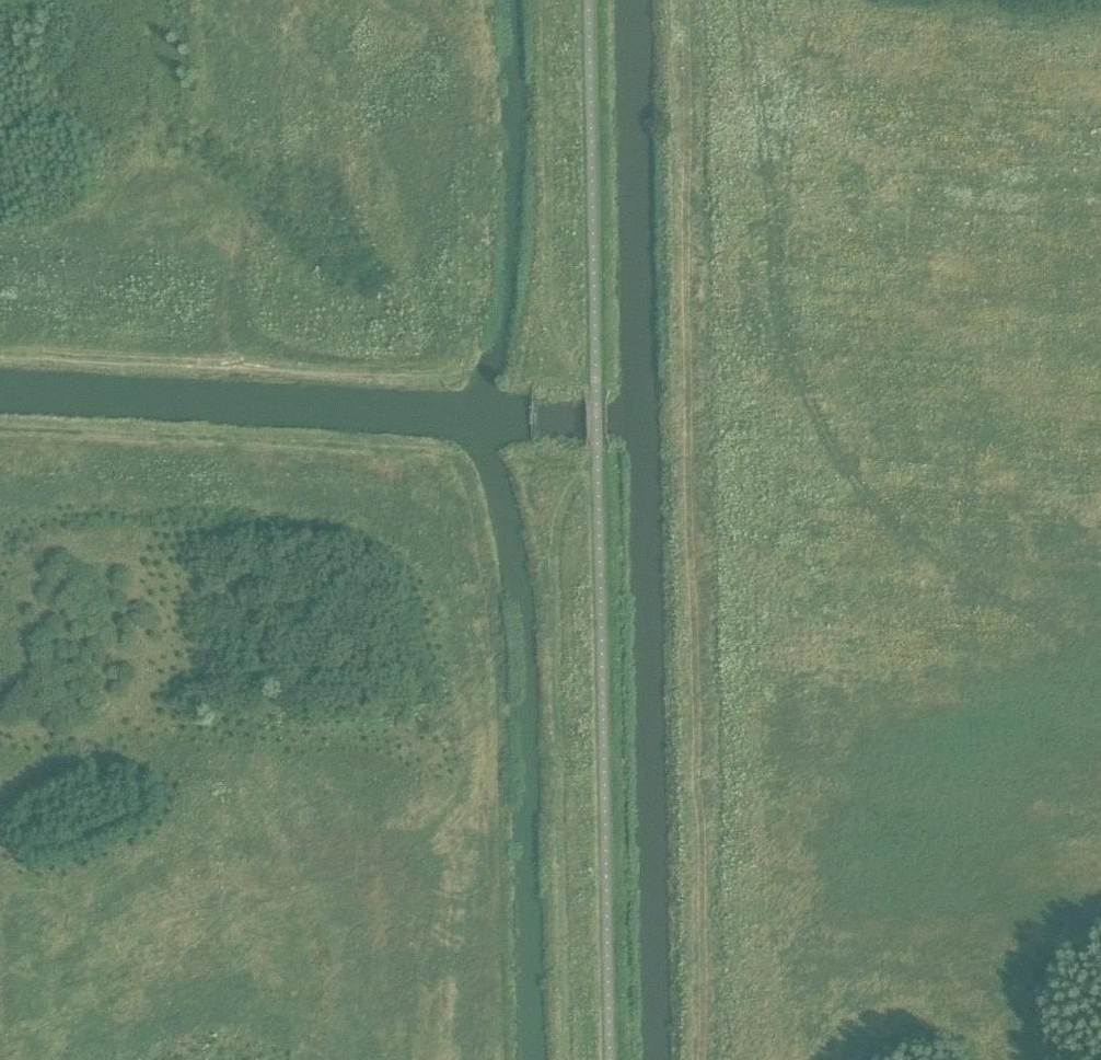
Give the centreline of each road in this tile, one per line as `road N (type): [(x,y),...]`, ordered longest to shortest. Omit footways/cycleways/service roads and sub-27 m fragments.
road 1 (track): [(688,0),(698,1059)]
road 2 (track): [(493,1059),(479,599),(447,466),(0,440)]
road 3 (track): [(585,1059),(574,461),(598,452)]
road 4 (track): [(596,390),(571,372),(566,0)]

